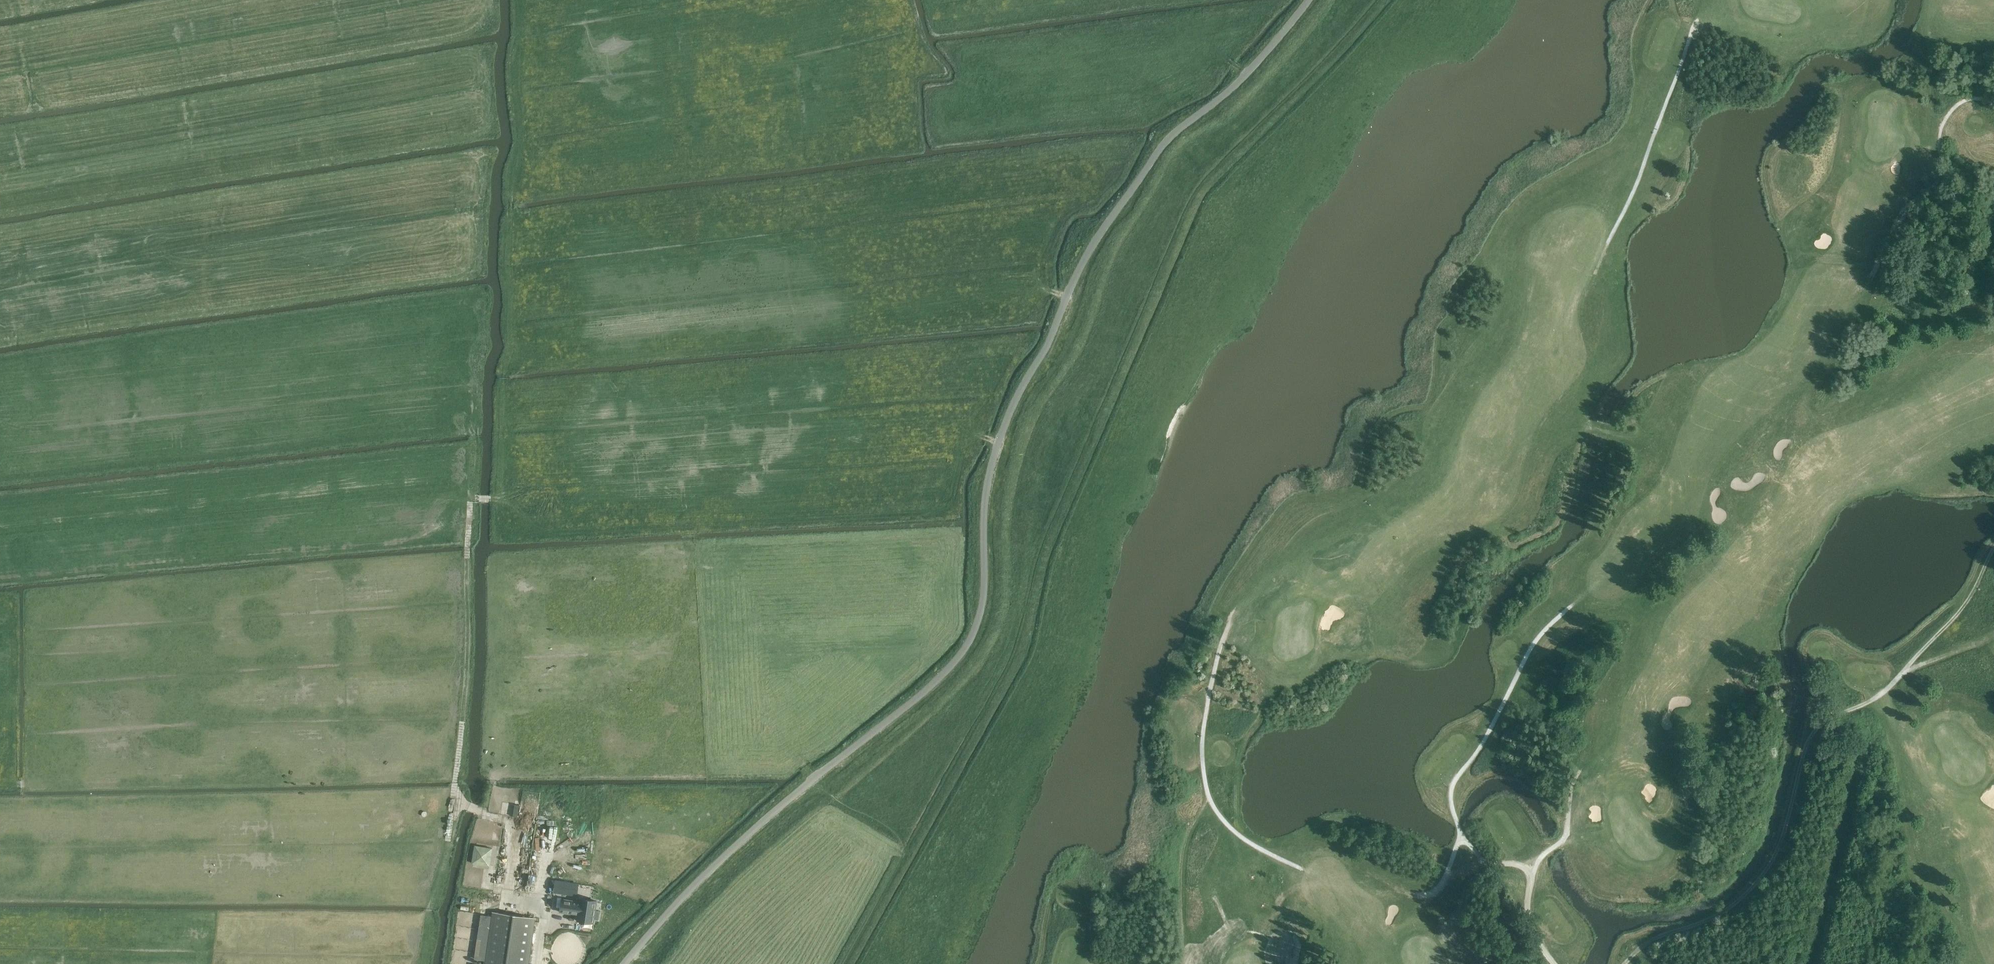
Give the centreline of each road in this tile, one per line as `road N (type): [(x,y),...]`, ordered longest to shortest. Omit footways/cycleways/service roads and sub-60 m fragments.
road 1 (unclassified): [(624,963),(725,856),(917,697),(965,648),(983,602),(991,474),(1008,419),(1087,253),(1164,144),(1250,70),(1309,0)]
road 2 (track): [(471,500),(456,784),(430,911)]
road 3 (track): [(454,798),(504,819),(499,891),(542,914),(534,963)]
road 4 (track): [(475,436),(471,500),(546,507),(604,502)]

